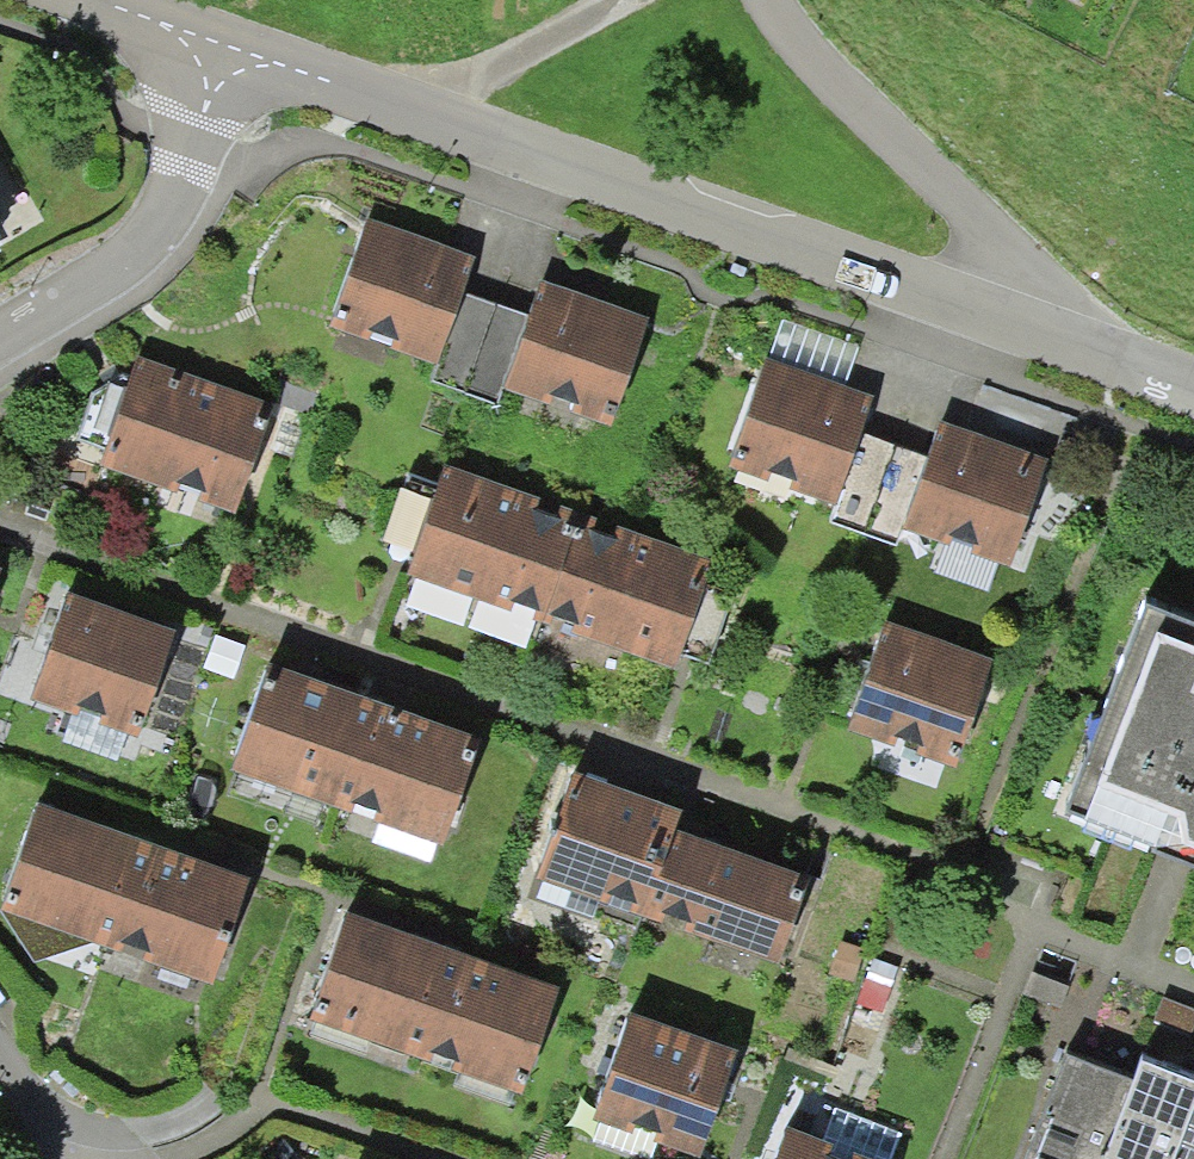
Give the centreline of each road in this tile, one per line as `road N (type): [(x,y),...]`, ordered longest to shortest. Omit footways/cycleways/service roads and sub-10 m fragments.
road 1 (residential): [(1064,345),(399,127)]
road 2 (unclassified): [(1064,345),(973,226),(828,80),(771,0)]
road 3 (residential): [(0,360),(74,310),(193,166),(237,74)]
road 4 (unclassified): [(399,127),(624,0)]
road 5 (residential): [(237,74),(41,0)]
road 6 (residential): [(399,127),(237,74)]
road 7 (residential): [(89,1158),(0,1038)]
road 8 (residential): [(1193,395),(1064,345)]

